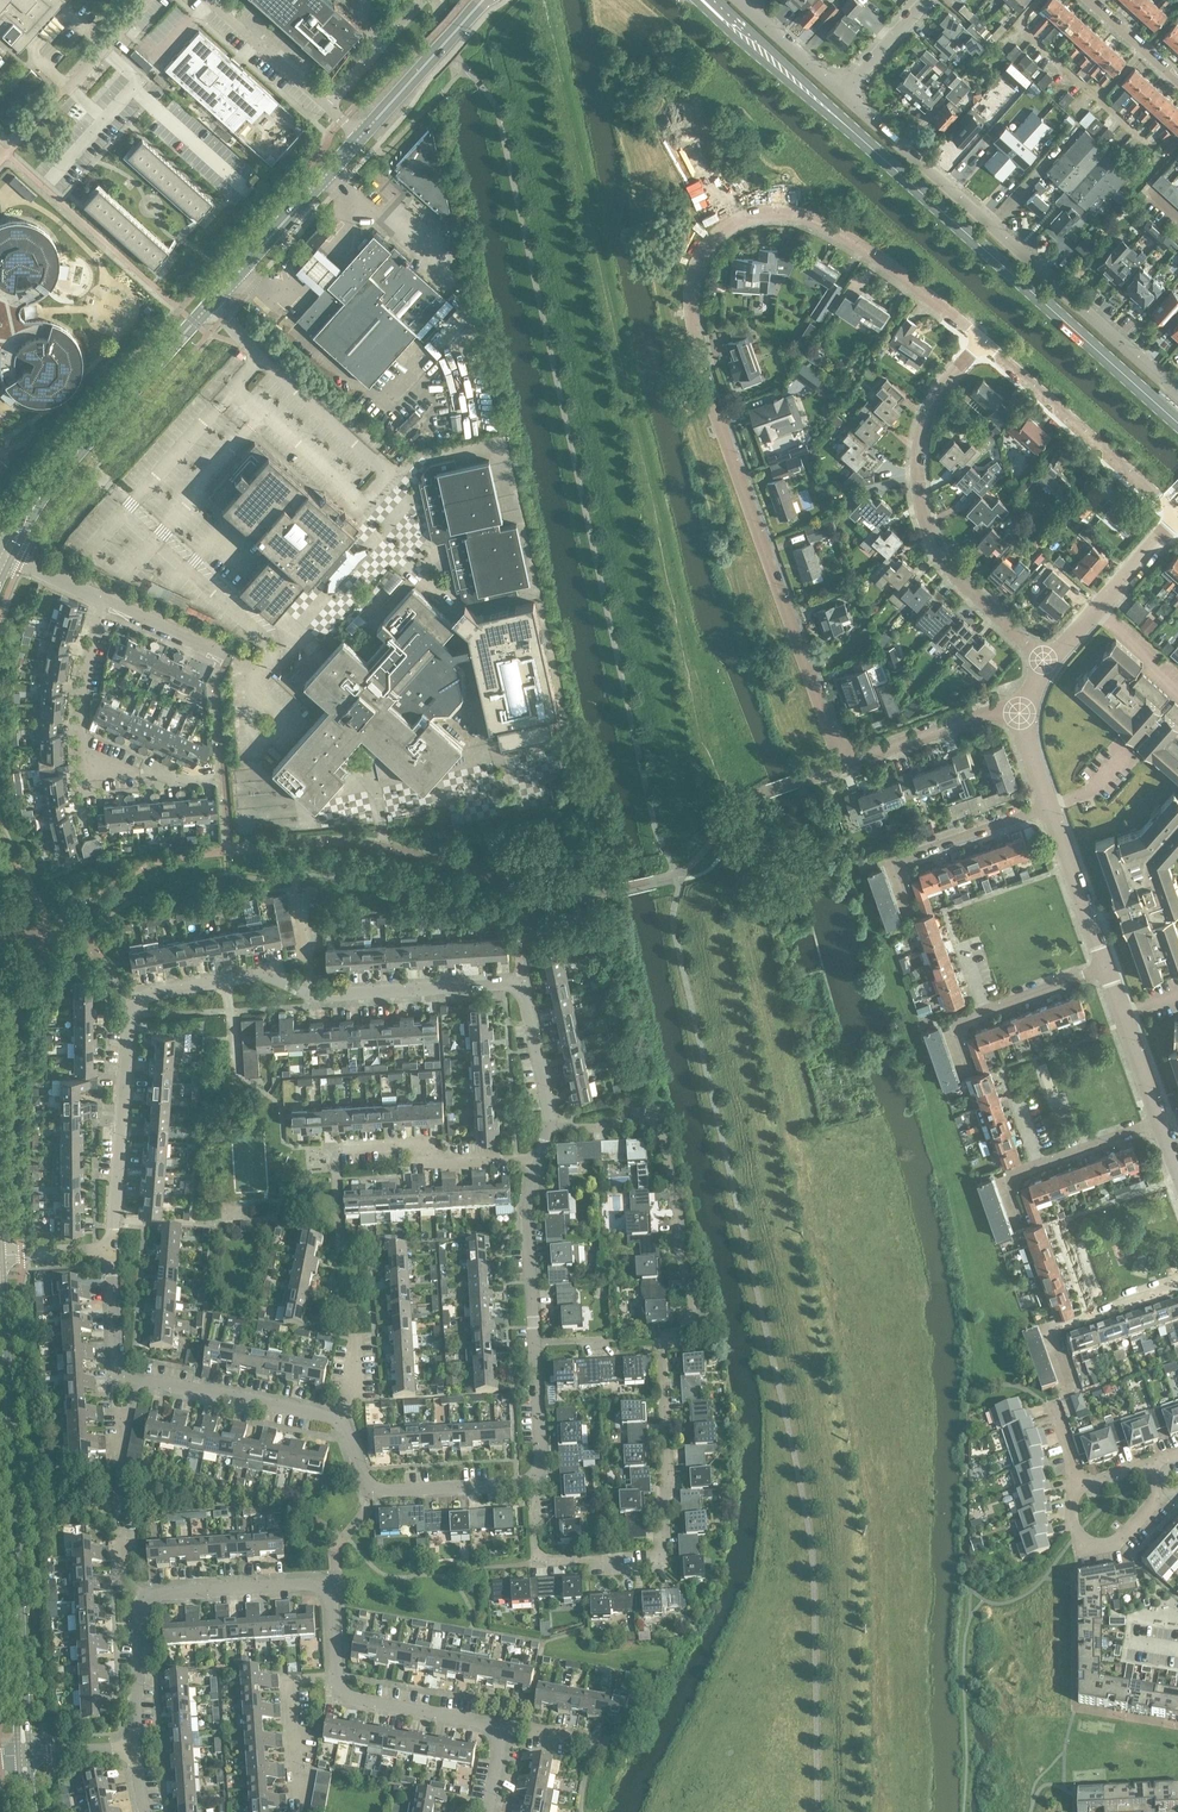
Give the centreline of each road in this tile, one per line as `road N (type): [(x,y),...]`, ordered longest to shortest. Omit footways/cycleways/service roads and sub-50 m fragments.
road 1 (residential): [(1021,714),(992,713),(841,758),(705,386),(691,304),(697,262),(734,224),(799,215),(868,249),(984,340)]
road 2 (tertiary): [(1177,423),(709,0)]
road 3 (tertiary): [(3,553),(53,476),(361,136)]
road 4 (tertiary): [(24,1754),(0,1287)]
road 5 (residential): [(1177,394),(840,92)]
road 6 (residential): [(111,1252),(131,999),(263,973),(303,992)]
road 7 (residential): [(531,1482),(542,1562),(663,1557),(665,1338)]
road 8 (residential): [(1044,662),(947,565),(921,507),(927,416),(948,377),(984,340)]
road 9 (residential): [(303,992),(317,998),(523,986),(552,1128)]
road 10 (residential): [(665,1338),(685,1329),(694,1302),(660,1129),(552,1128)]
road 11 (residential): [(339,1677),(328,1585),(152,1599)]
road 12 (residential): [(984,340),(1177,514)]
road 13 (residential): [(140,775),(81,767),(83,687),(104,599)]
road 14 (residential): [(907,910),(891,865),(1048,807)]
road 15 (residential): [(340,1420),(136,1381)]
road 16 (unclassified): [(209,0),(361,136)]
road 17 (residential): [(542,1161),(444,1165),(416,1147),(348,1151)]
road 18 (residential): [(537,1344),(528,1209),(542,1161)]
road 19 (residential): [(1153,1465),(1157,1496),(1117,1544),(1077,1535),(1077,1486)]
road 20 (tertiary): [(361,136),(483,0)]
road 21 (residential): [(503,1730),(352,1698),(339,1677)]
road 22 (residential): [(299,1811),(292,1688),(302,1679),(339,1677)]
road 23 (residential): [(1107,969),(1048,807)]
road 24 (residential): [(1162,1120),(1107,969)]
road 25 (residential): [(371,1491),(531,1482)]
road 26 (residential): [(152,1599),(143,1619),(133,1750)]
road 27 (residential): [(531,1482),(542,1463),(537,1344)]
road 28 (residential): [(136,1381),(122,1378),(111,1252)]
road 29 (residential): [(229,657),(104,599)]
road 30 (residential): [(840,92),(744,0)]
road 31 (residential): [(1039,1164),(1162,1120)]
road 32 (residential): [(985,1012),(1107,969)]
road 33 (residential): [(537,1344),(665,1338)]
road 34 (residential): [(840,92),(925,0)]
road 35 (residential): [(1096,609),(1177,517)]

